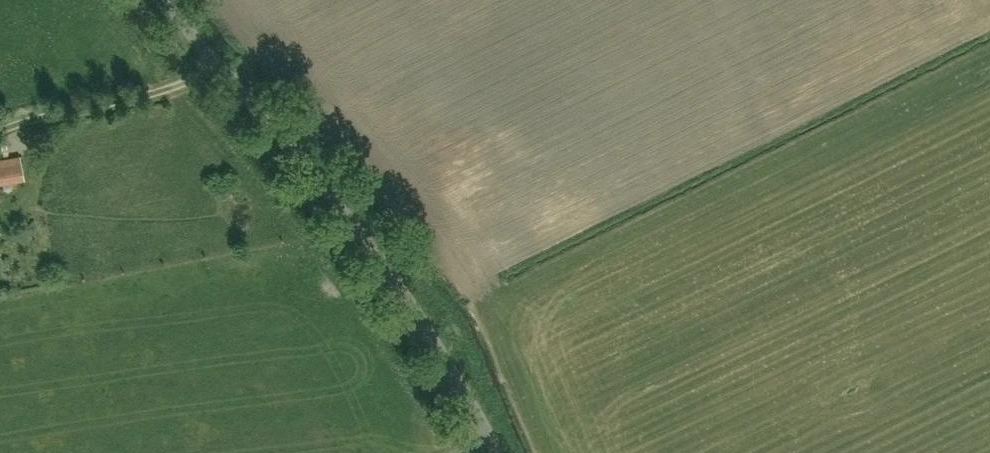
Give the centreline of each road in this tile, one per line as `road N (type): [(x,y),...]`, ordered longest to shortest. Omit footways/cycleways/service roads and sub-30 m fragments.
road 1 (unclassified): [(495,452),(415,288),(164,0)]

